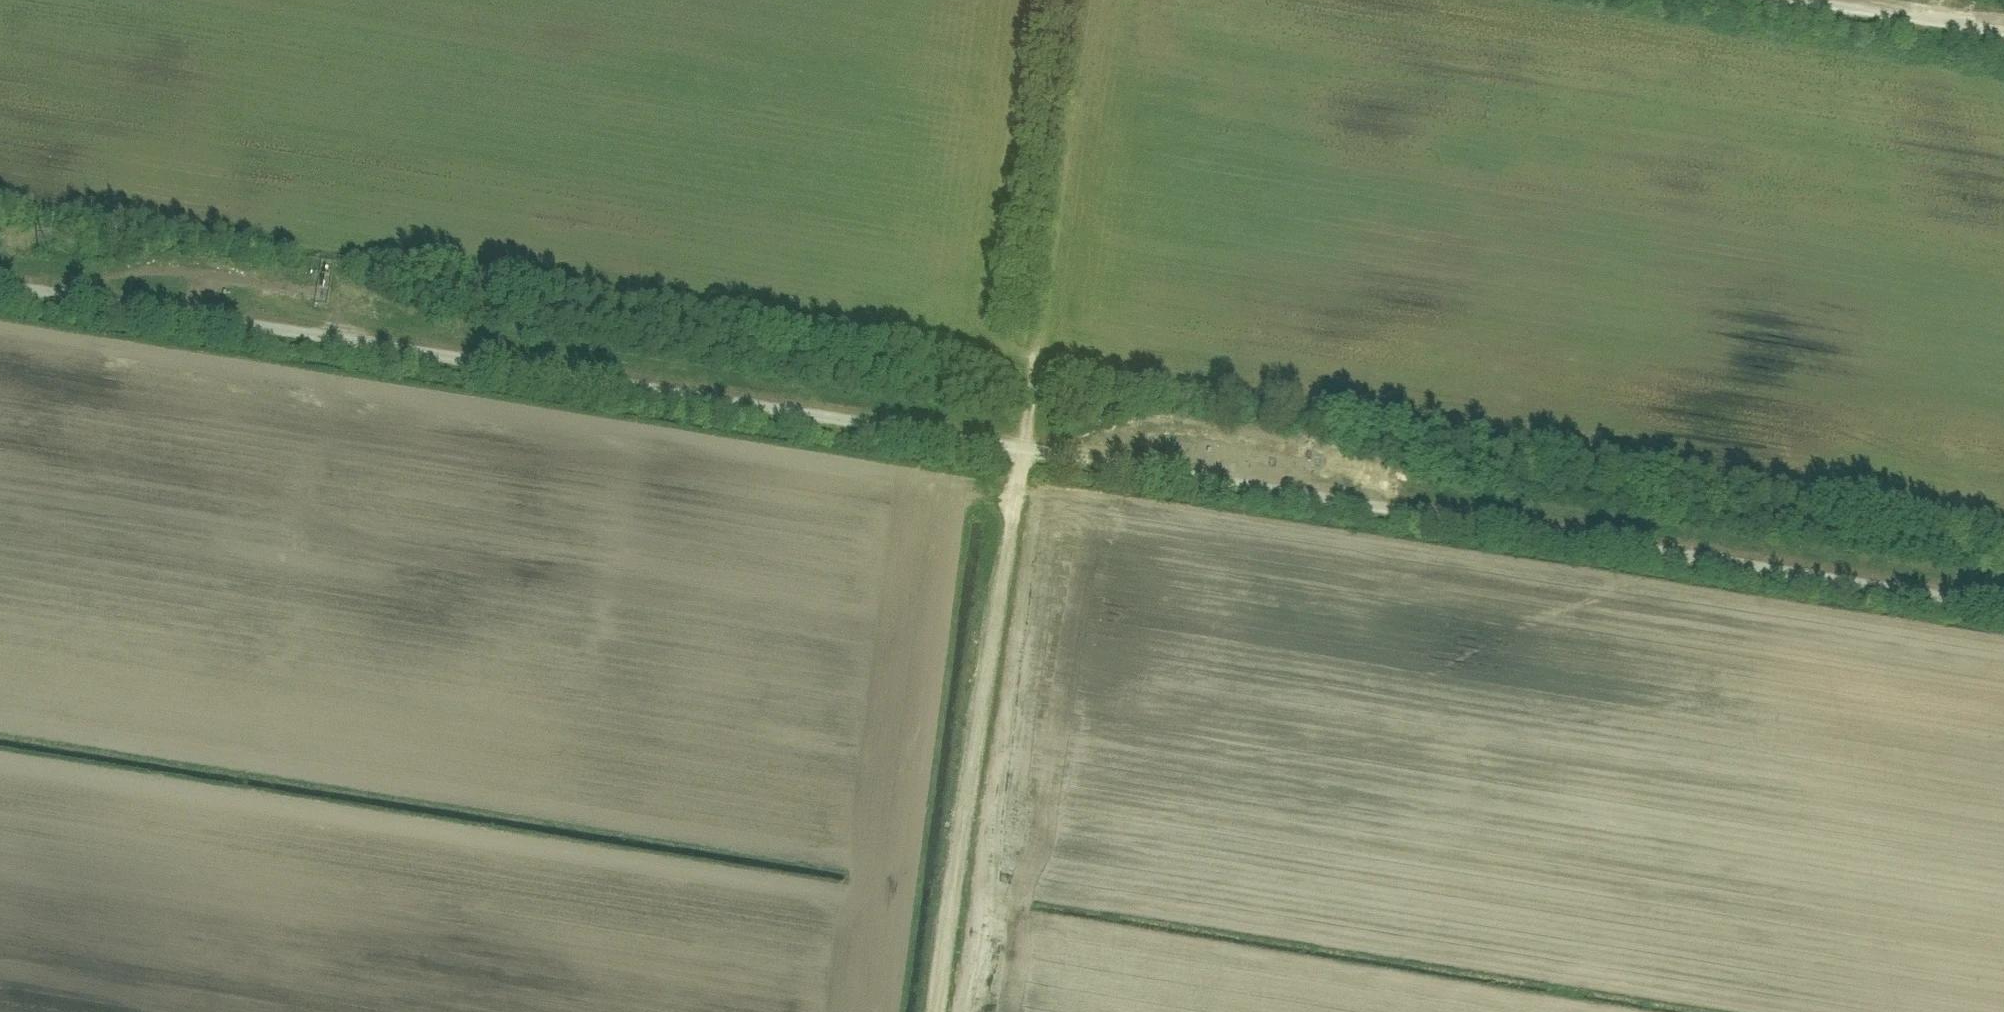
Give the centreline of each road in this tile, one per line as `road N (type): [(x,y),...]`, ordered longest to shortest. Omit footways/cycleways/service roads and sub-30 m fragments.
road 1 (track): [(0,282),(2003,604)]
road 2 (track): [(931,1011),(1091,0)]
road 3 (track): [(2003,30),(1821,0)]

